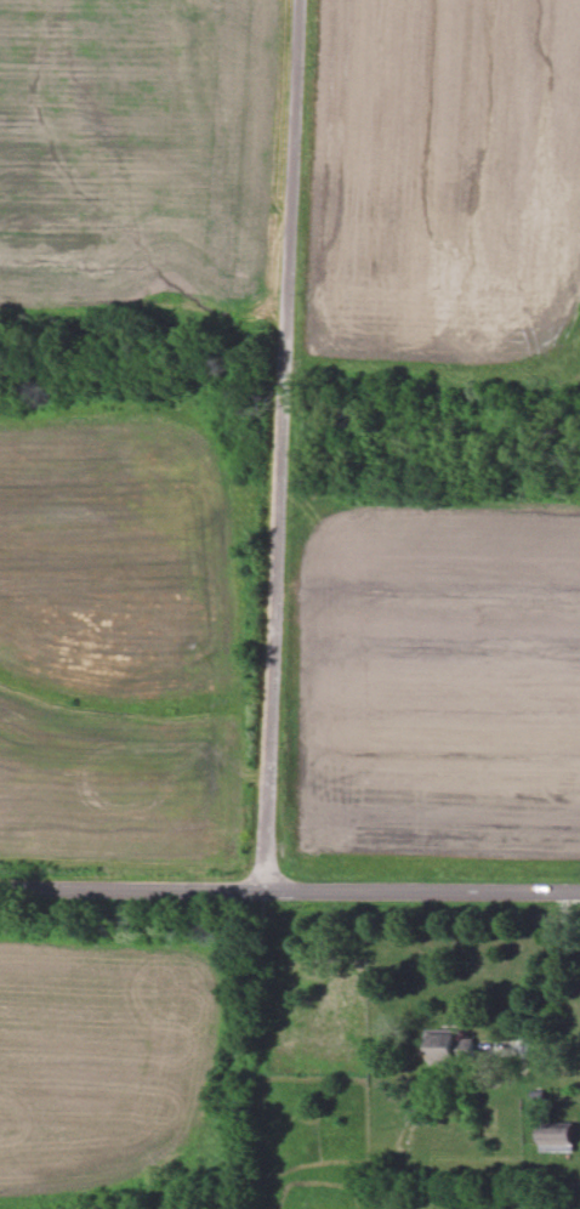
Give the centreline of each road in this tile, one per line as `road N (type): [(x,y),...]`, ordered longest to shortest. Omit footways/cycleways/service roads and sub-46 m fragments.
road 1 (residential): [(262,890),(300,0)]
road 2 (residential): [(0,888),(579,892)]

